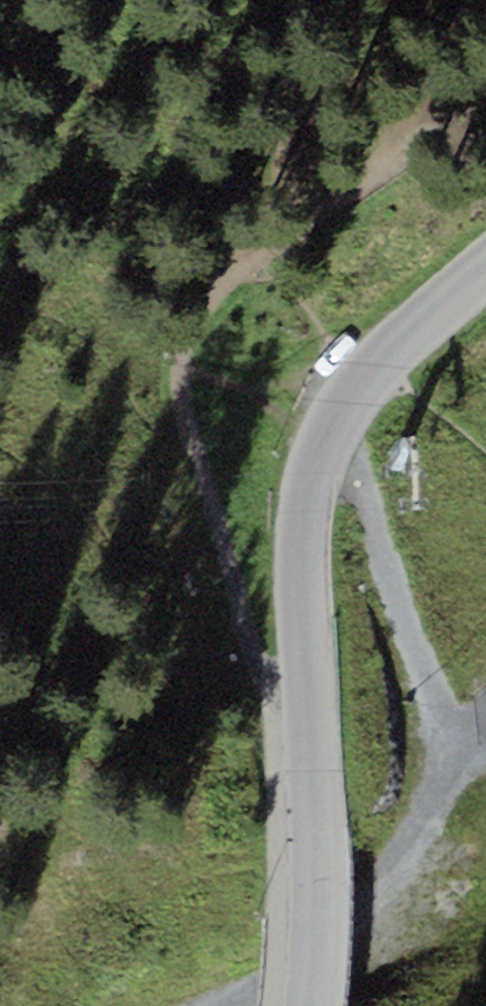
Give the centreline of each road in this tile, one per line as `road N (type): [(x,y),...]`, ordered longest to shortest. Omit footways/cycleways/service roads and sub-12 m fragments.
road 1 (track): [(485,61),(396,154),(207,295),(180,350),(189,429),(247,638),(263,671),(304,685)]
road 2 (residential): [(485,270),(389,354),(331,425),(307,479),(304,685)]
road 3 (residential): [(306,1005),(314,877),(304,685)]

